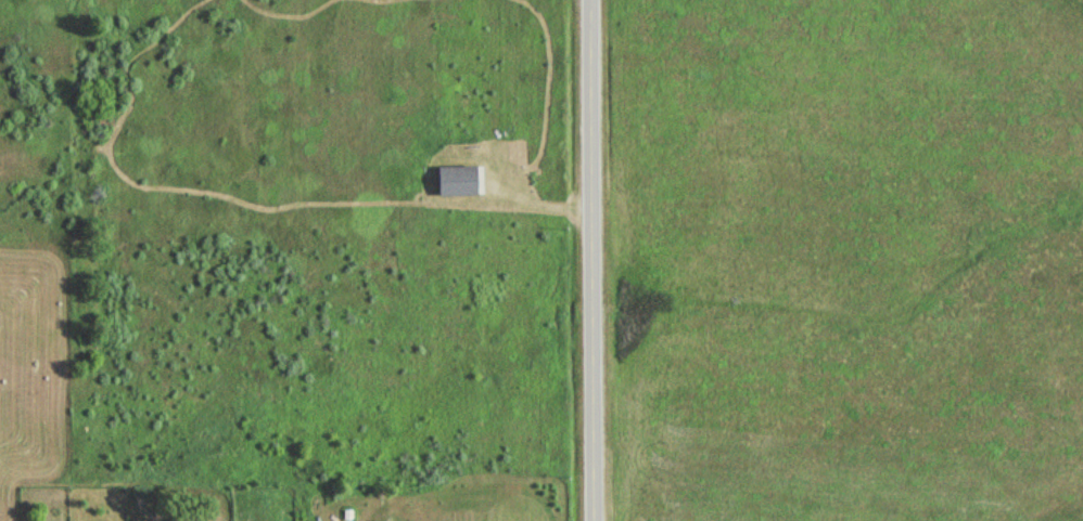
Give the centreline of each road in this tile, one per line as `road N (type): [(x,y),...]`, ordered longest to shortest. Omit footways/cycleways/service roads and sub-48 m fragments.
road 1 (residential): [(594,520),(592,0)]

